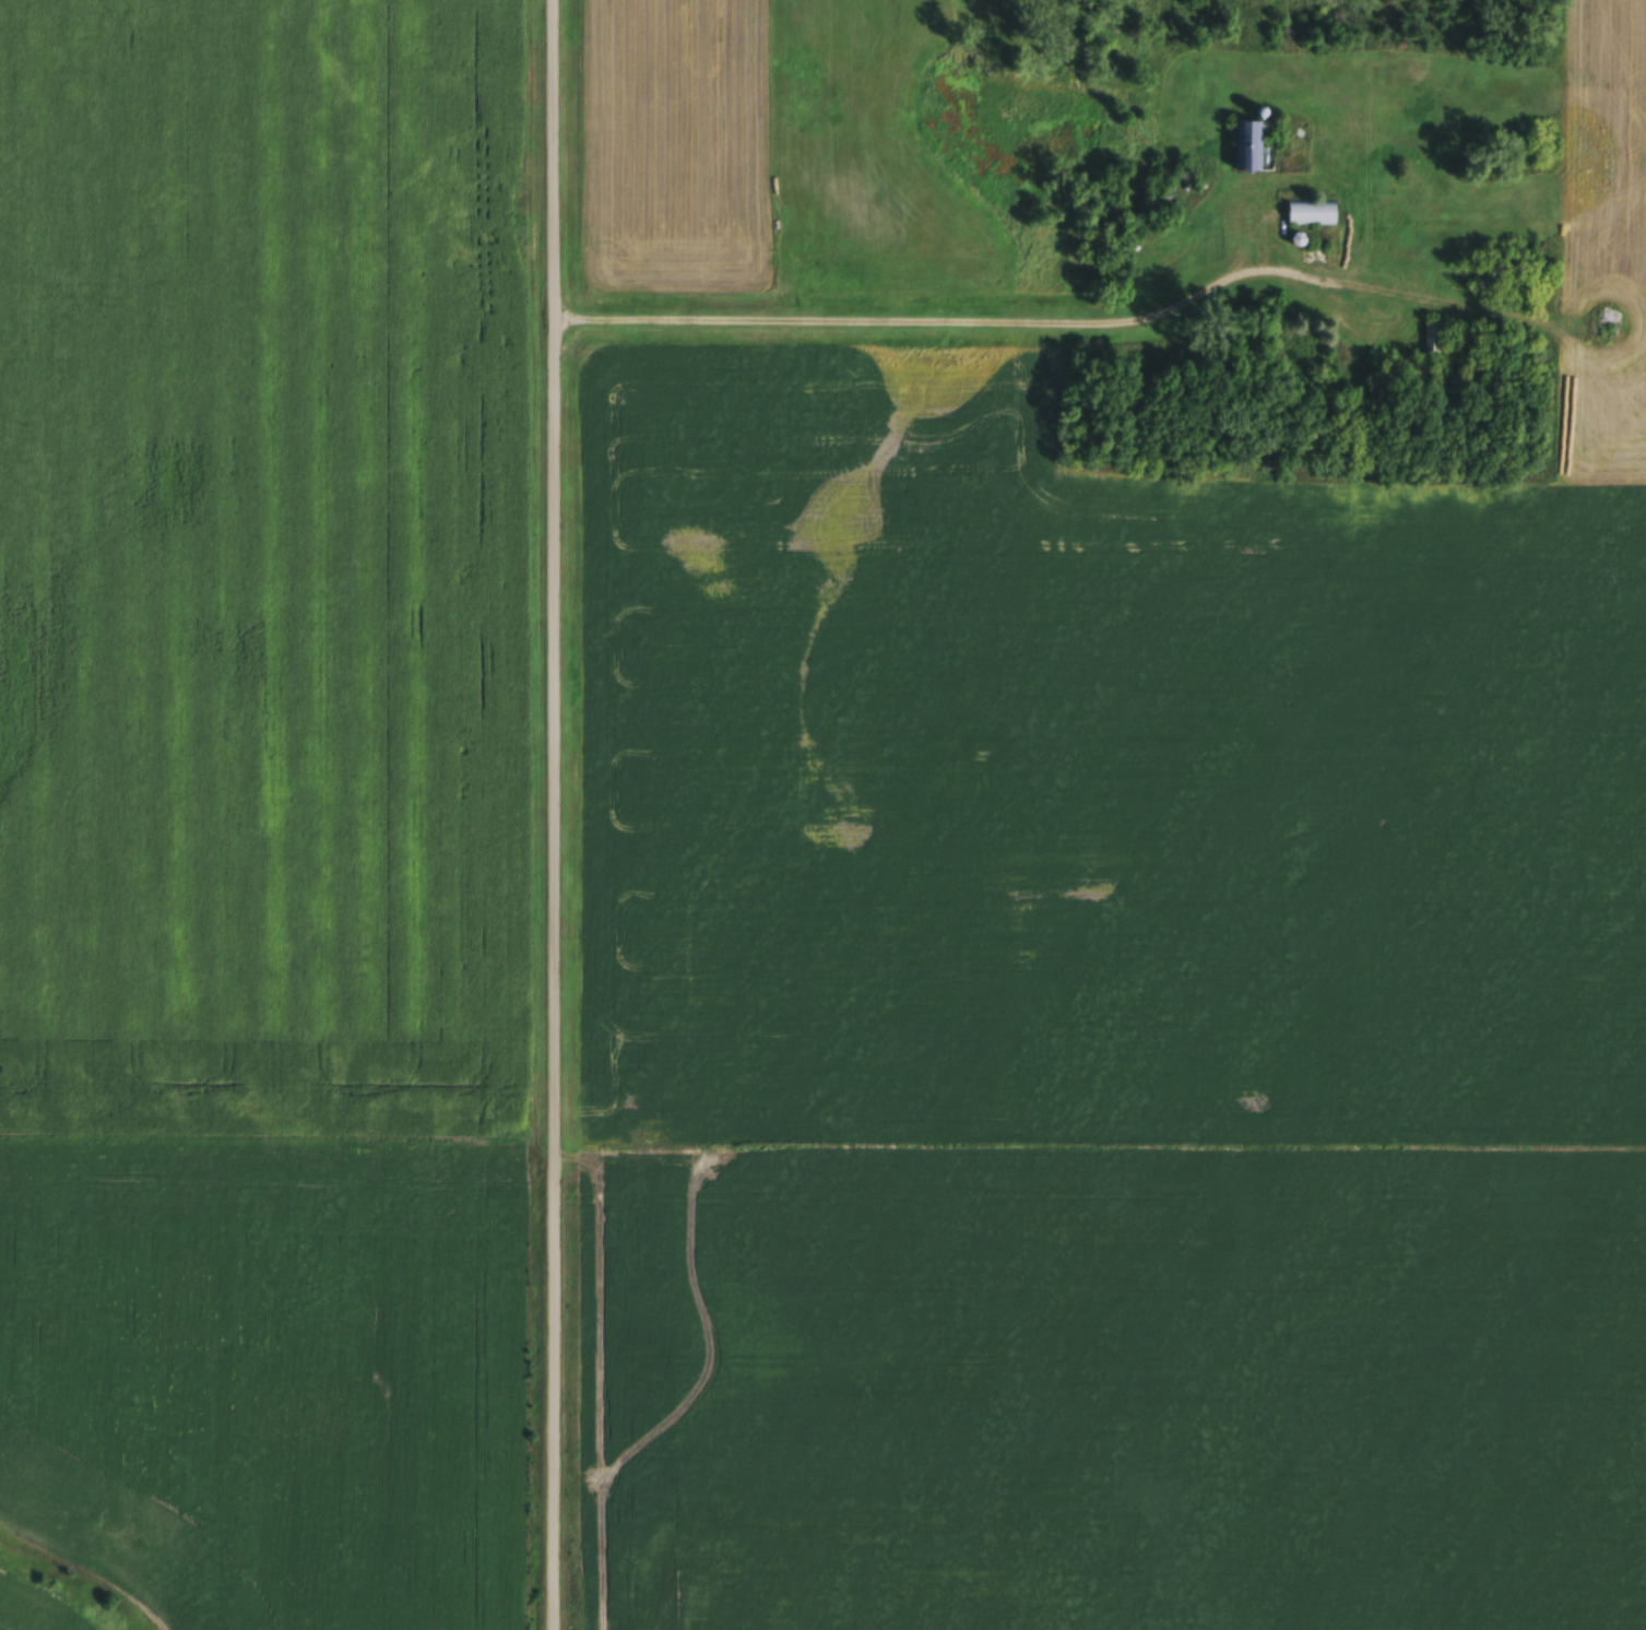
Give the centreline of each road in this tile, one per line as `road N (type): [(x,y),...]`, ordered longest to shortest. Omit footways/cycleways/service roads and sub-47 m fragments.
road 1 (residential): [(558,1629),(556,0)]

